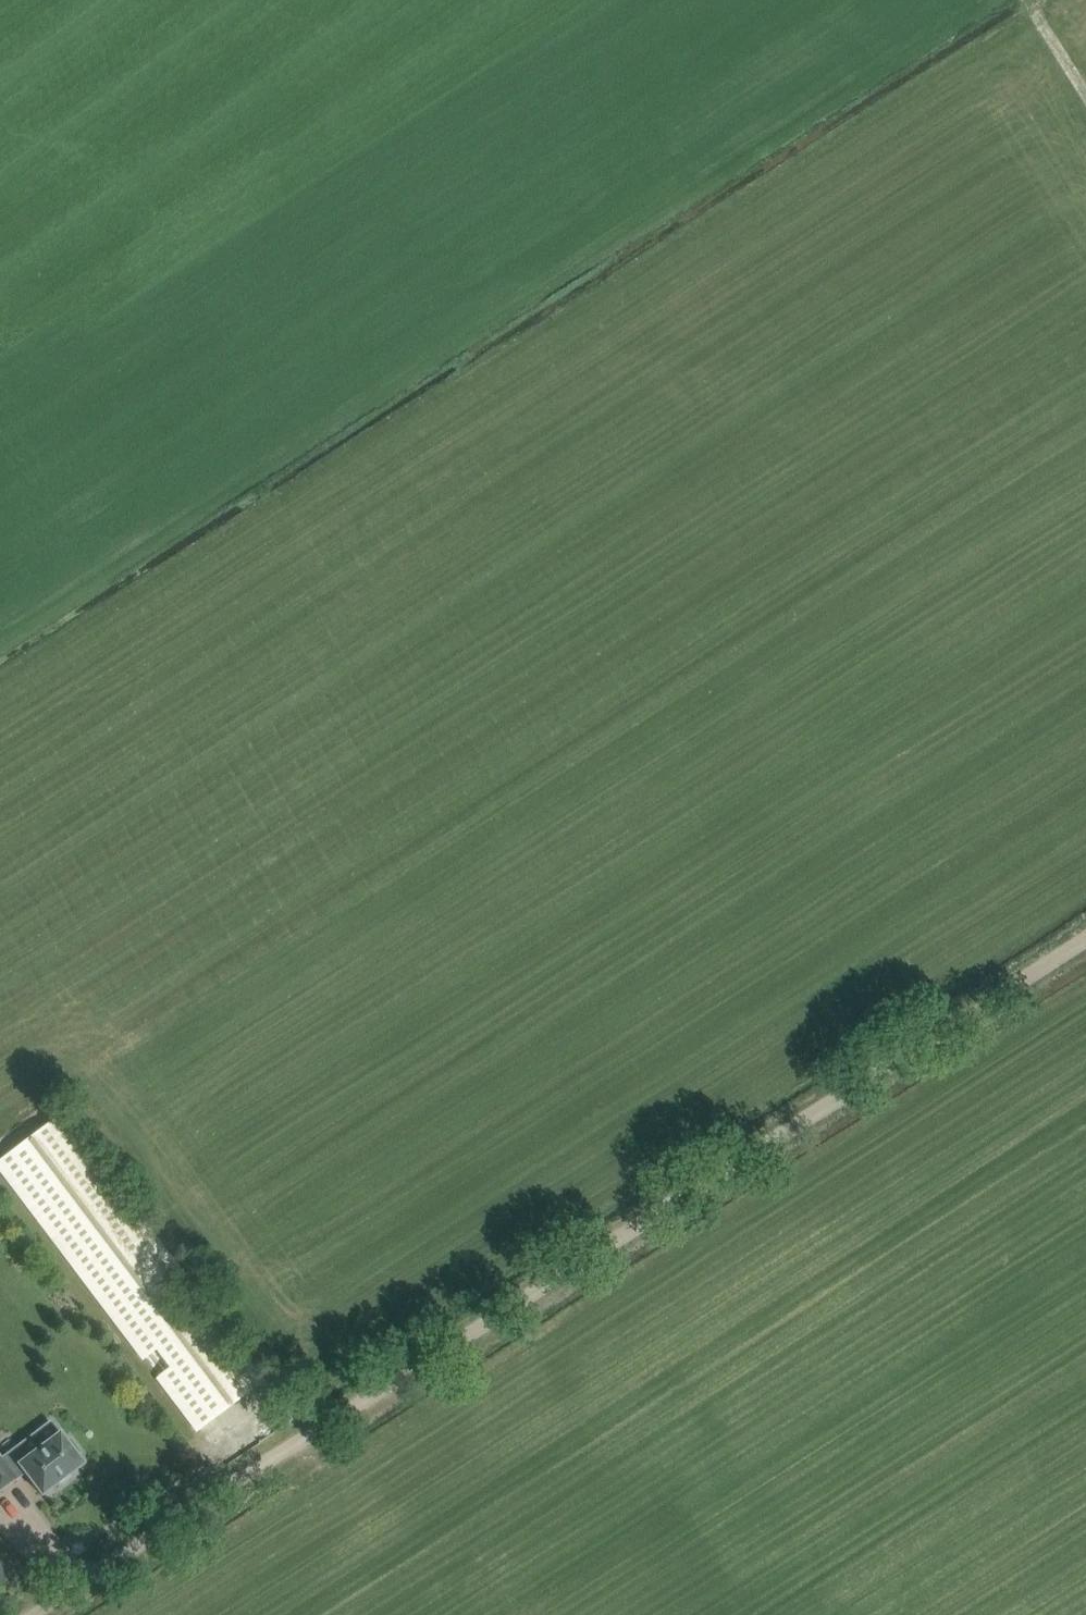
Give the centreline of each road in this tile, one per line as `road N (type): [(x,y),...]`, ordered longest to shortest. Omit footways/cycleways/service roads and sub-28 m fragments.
road 1 (unclassified): [(34,1614),(1085,936)]
road 2 (track): [(1085,104),(1020,0)]

